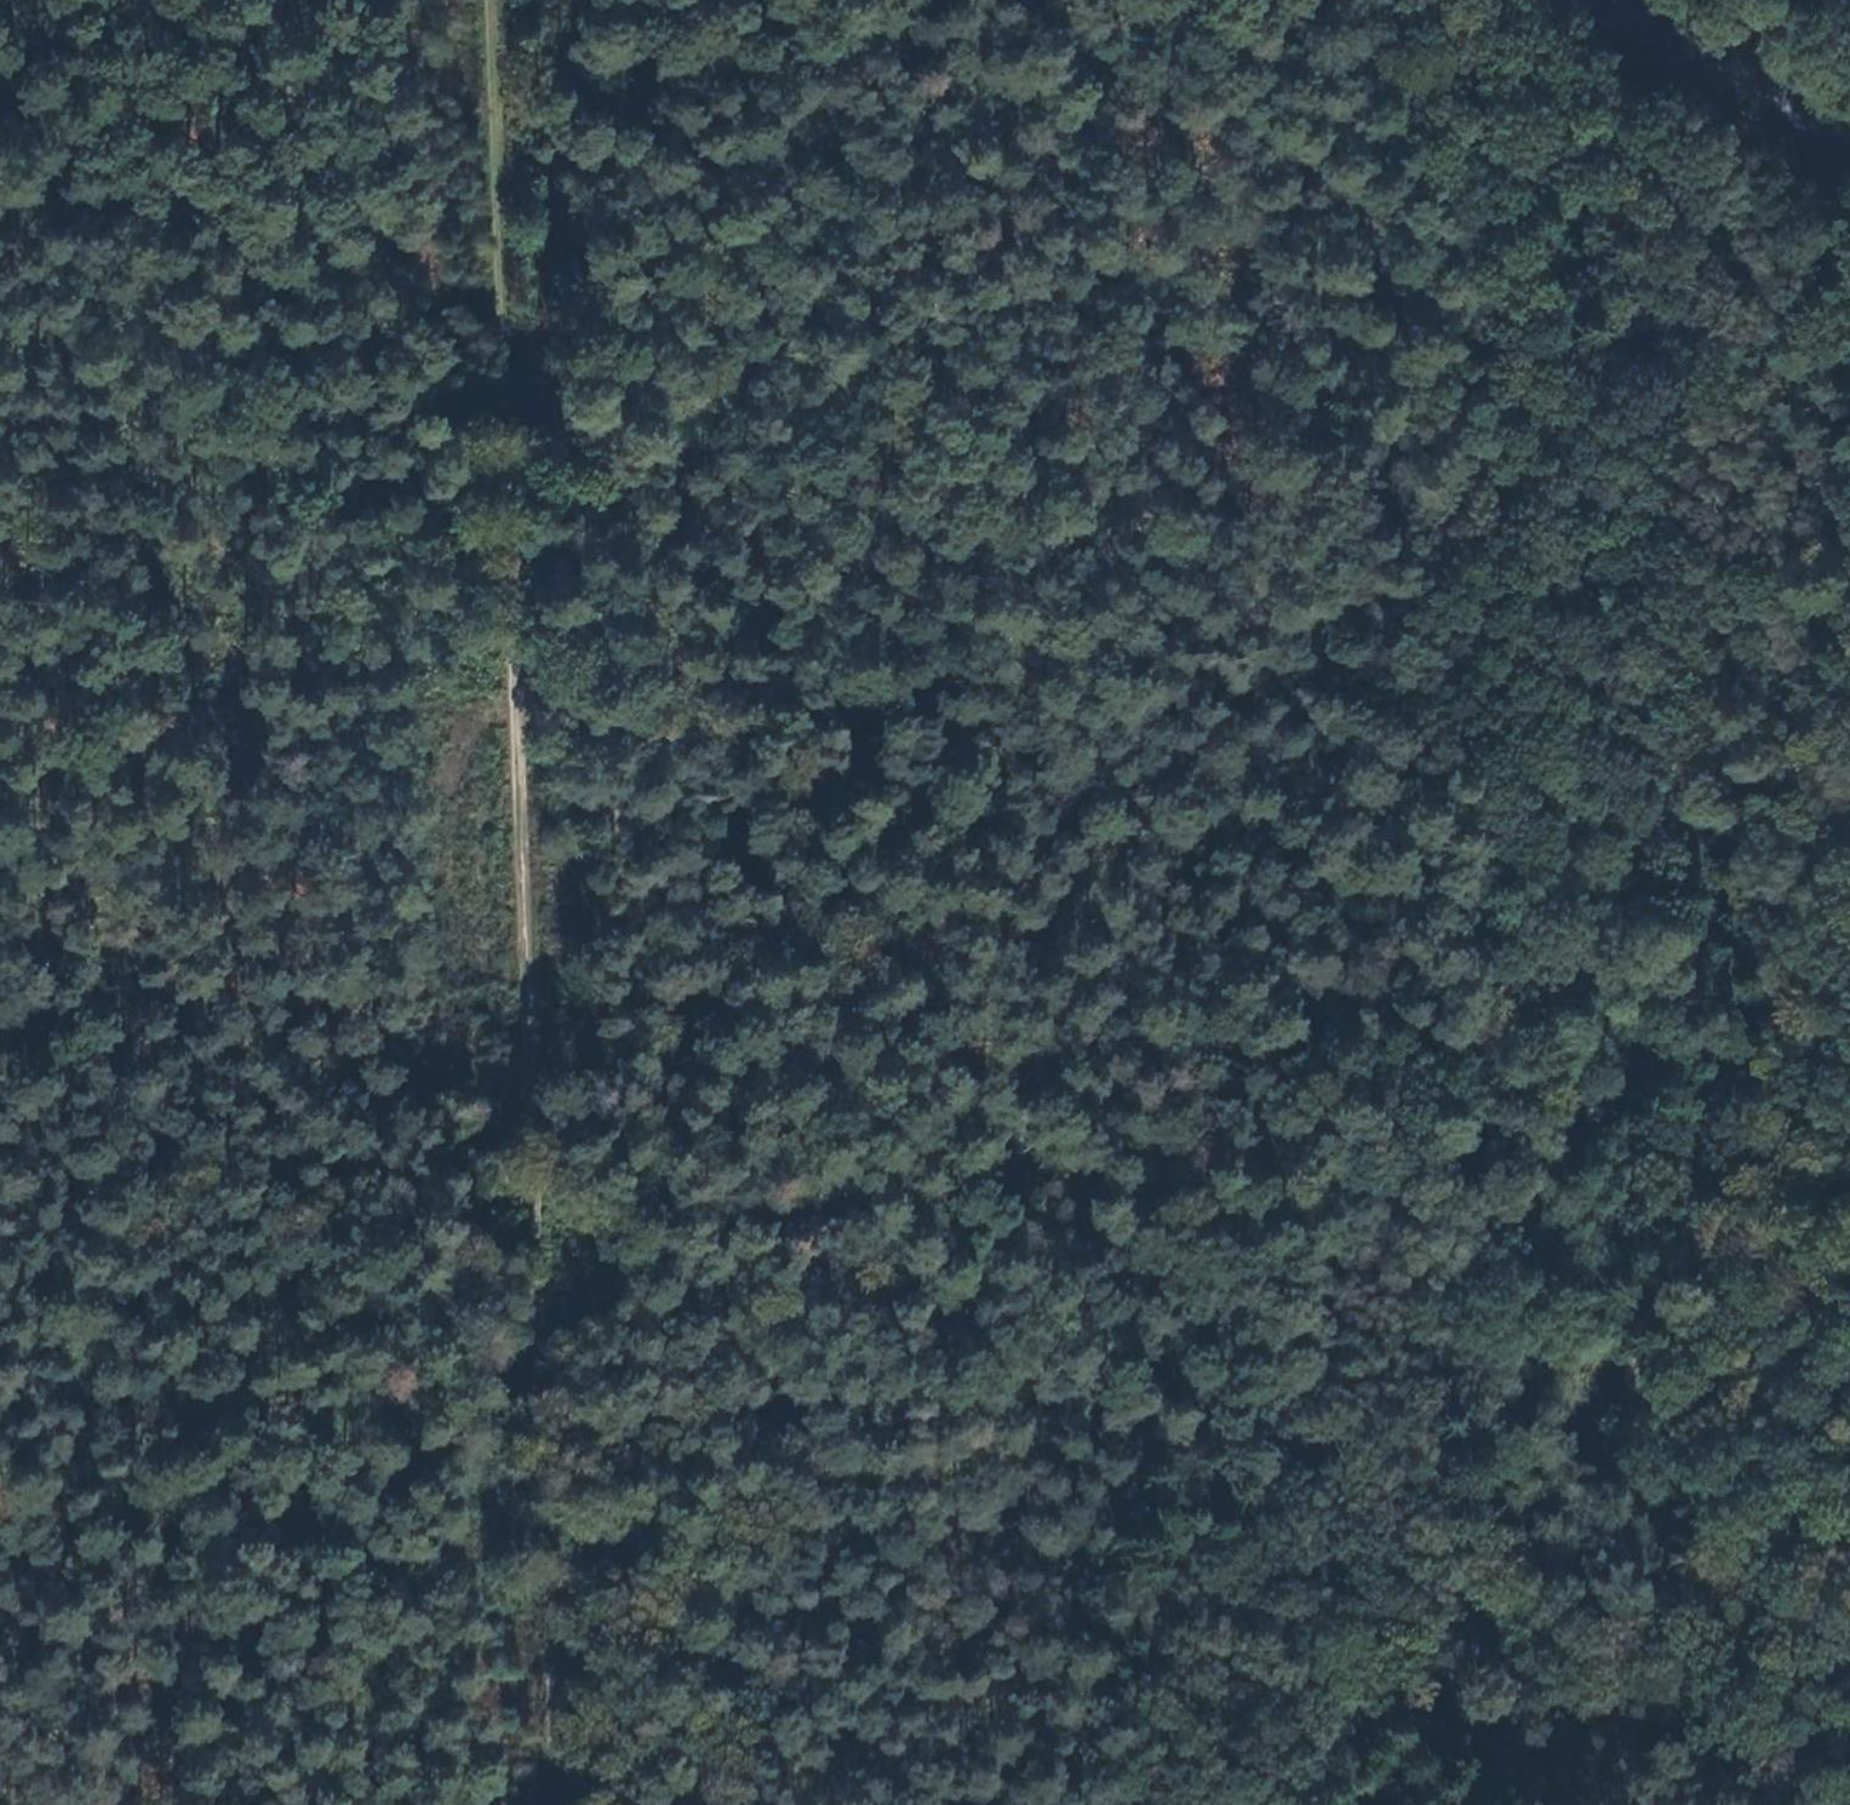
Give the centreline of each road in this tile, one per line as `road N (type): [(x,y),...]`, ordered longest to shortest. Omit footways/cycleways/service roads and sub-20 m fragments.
road 1 (track): [(484,0),(542,1804)]
road 2 (tertiary): [(1608,0),(1849,135)]

